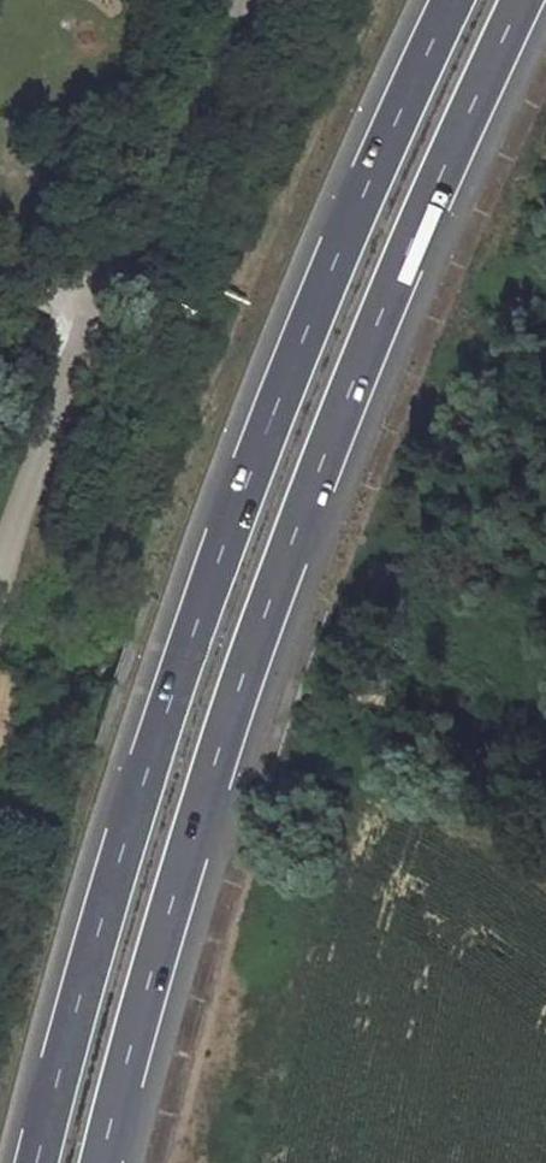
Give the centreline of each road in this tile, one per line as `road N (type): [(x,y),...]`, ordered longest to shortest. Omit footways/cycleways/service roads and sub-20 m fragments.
road 1 (motorway): [(106,1162),(201,816),(266,629),(370,355),(529,0)]
road 2 (motorway): [(460,0),(312,335),(206,608),(140,797),(42,1162)]
road 3 (unclassified): [(0,567),(90,329),(241,0)]

